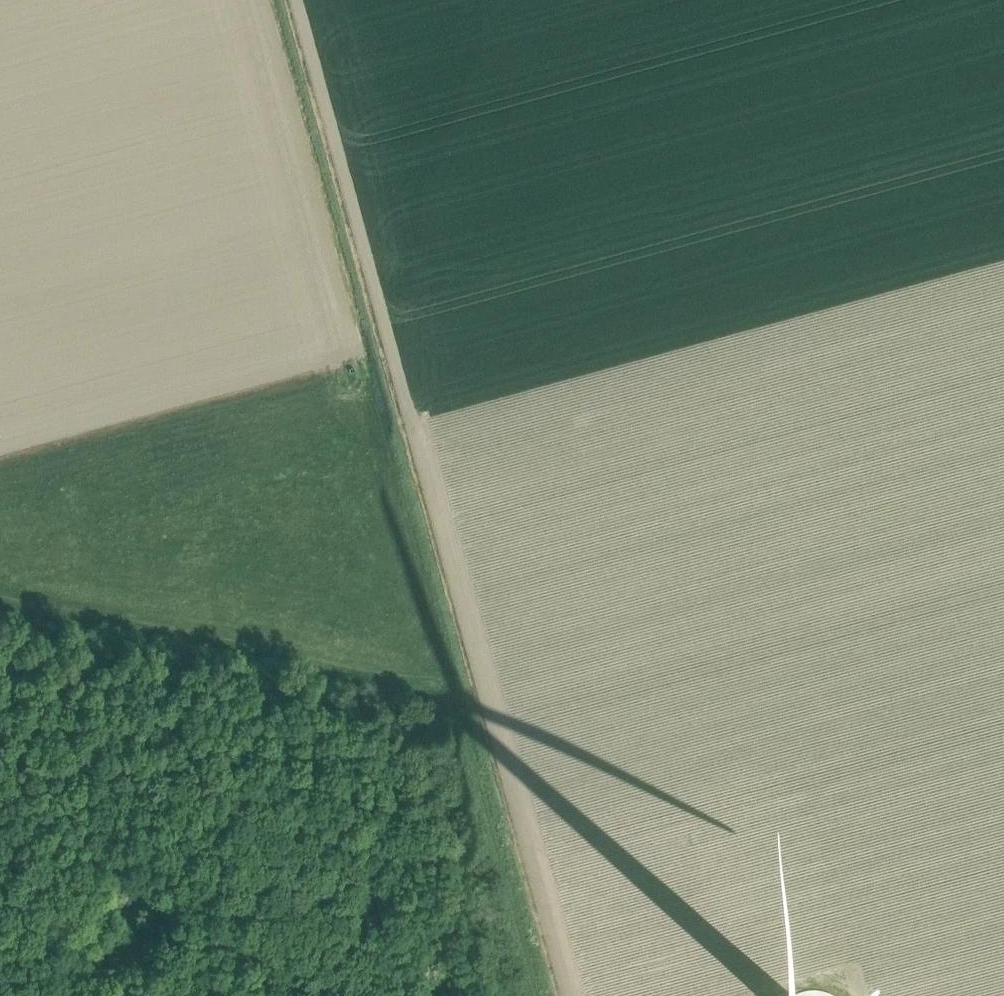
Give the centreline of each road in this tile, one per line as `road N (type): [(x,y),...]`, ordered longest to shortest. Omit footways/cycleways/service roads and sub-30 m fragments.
road 1 (track): [(533,995),(446,686),(0,595)]

